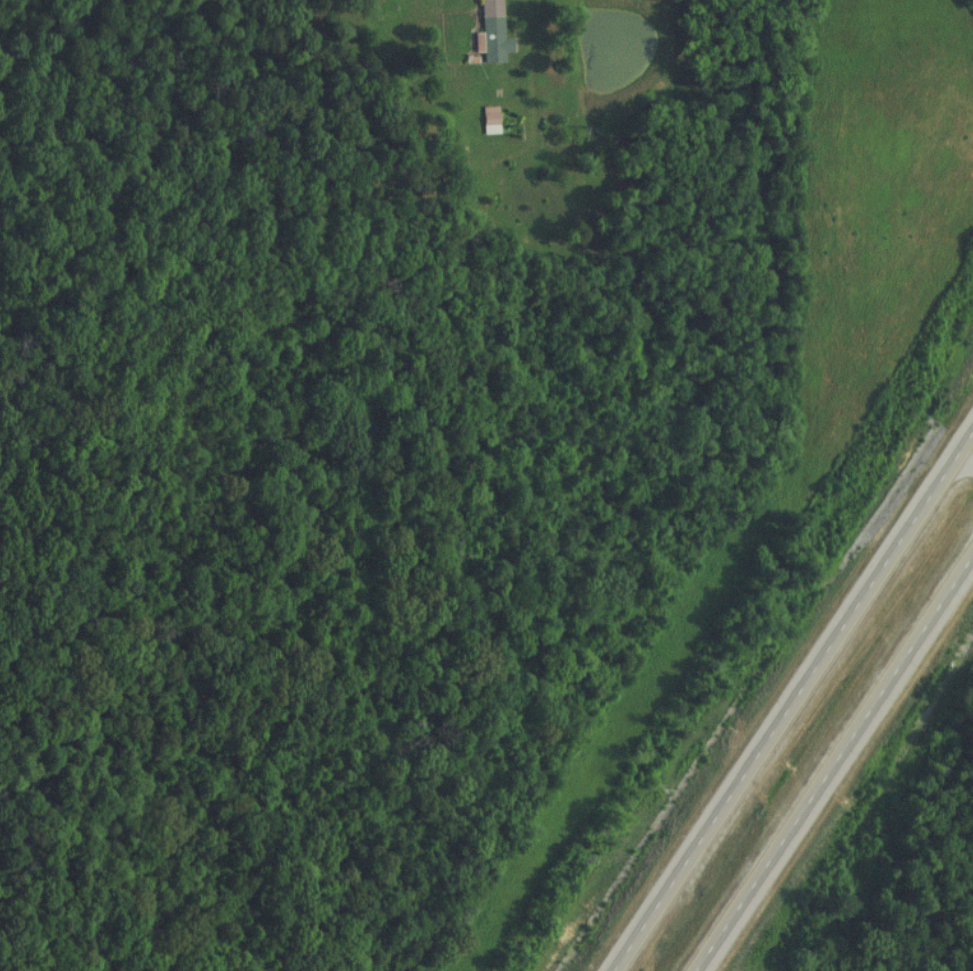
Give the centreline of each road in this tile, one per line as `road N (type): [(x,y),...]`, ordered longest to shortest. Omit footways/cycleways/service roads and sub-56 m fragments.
road 1 (trunk): [(972,425),(609,970)]
road 2 (trunk): [(691,970),(972,547)]

